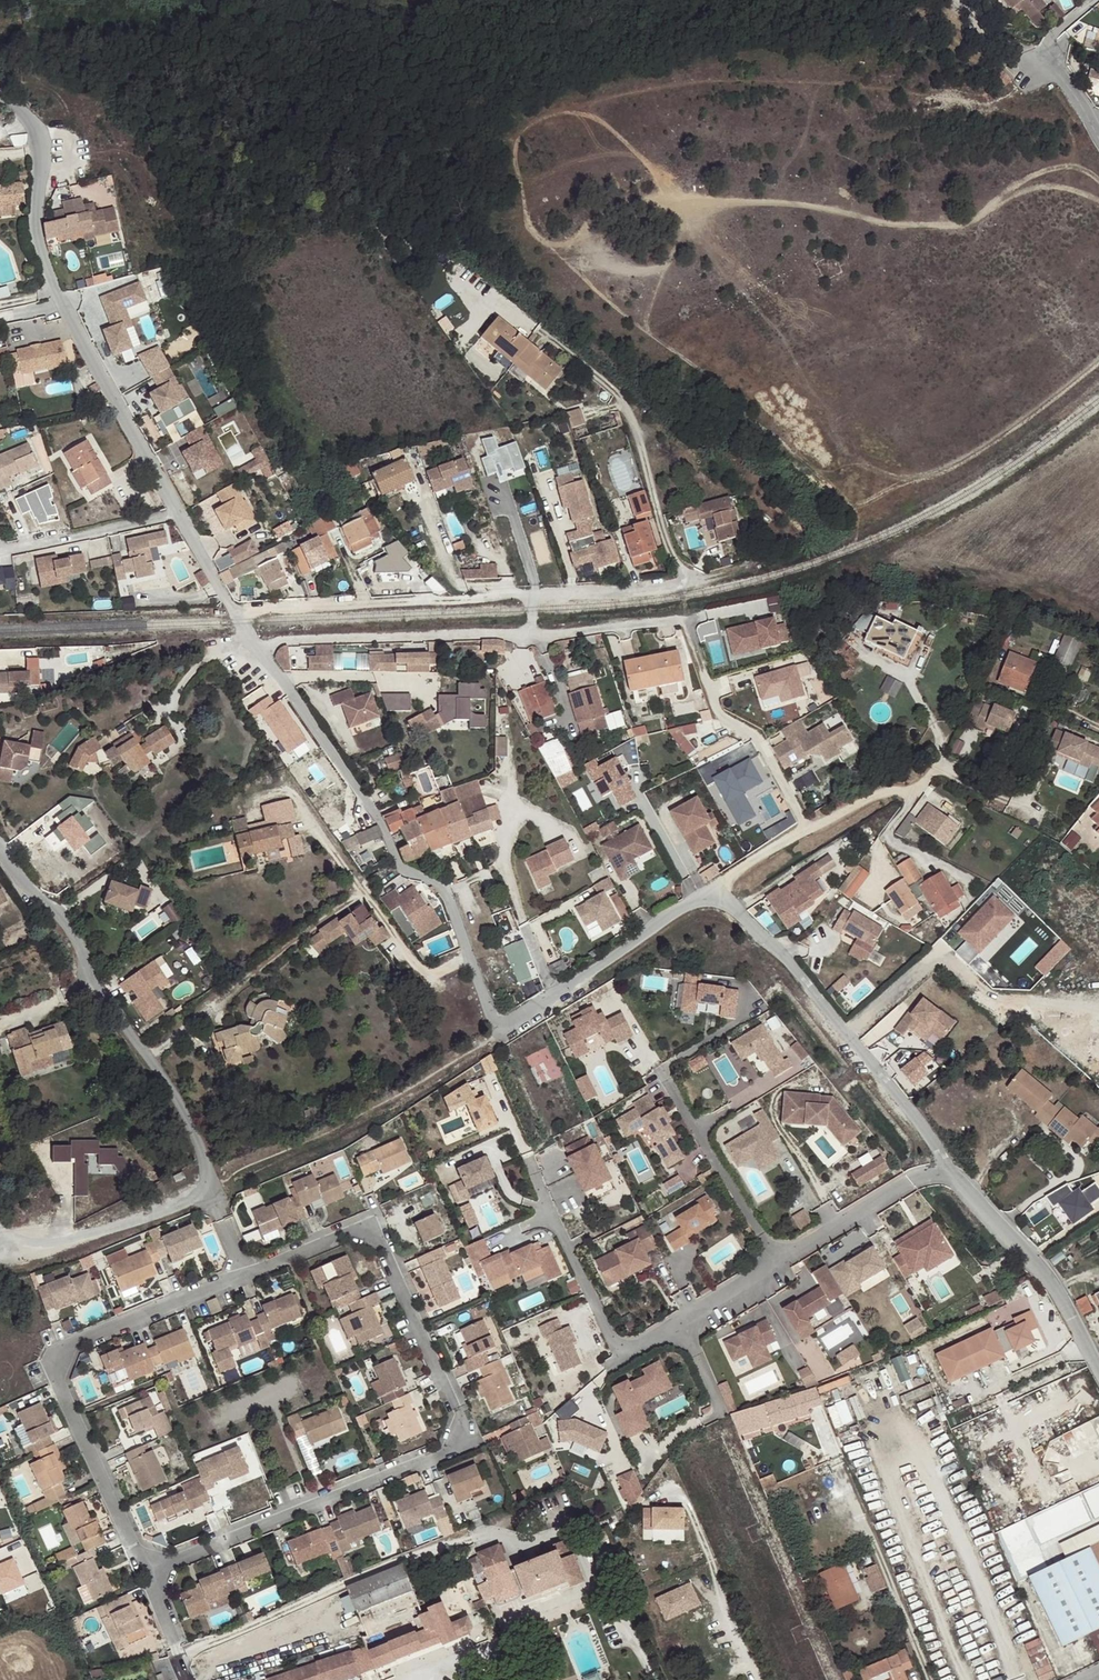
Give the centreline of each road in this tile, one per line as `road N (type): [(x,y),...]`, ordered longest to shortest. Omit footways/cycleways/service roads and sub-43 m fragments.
road 1 (residential): [(531,595),(671,587),(684,577),(621,400),(534,330)]
road 2 (unclassified): [(212,1191),(170,1086),(88,978),(81,946),(58,912),(0,852)]
road 3 (residential): [(532,633),(685,618),(715,706),(760,741),(807,829)]
road 4 (residential): [(954,1172),(784,956),(710,891)]
road 5 (residential): [(710,891),(498,1031),(470,957)]
road 6 (residential): [(445,892),(401,864),(375,813),(258,642)]
road 7 (residential): [(465,1535),(179,1658)]
road 8 (residential): [(258,642),(532,633)]
road 9 (residential): [(954,1172),(1053,1283),(1098,1369)]
road 10 (residential): [(178,513),(63,304)]
road 11 (residential): [(927,1679),(837,1464)]
road 12 (residential): [(63,304),(38,234),(38,142),(29,120),(0,95)]
road 13 (unclassified): [(17,1251),(76,1240),(212,1191)]
road 14 (residential): [(470,957),(427,975),(336,856)]
road 15 (residential): [(426,601),(236,609)]
road 16 (residential): [(0,548),(178,513)]
road 17 (residential): [(765,1679),(713,1564)]

